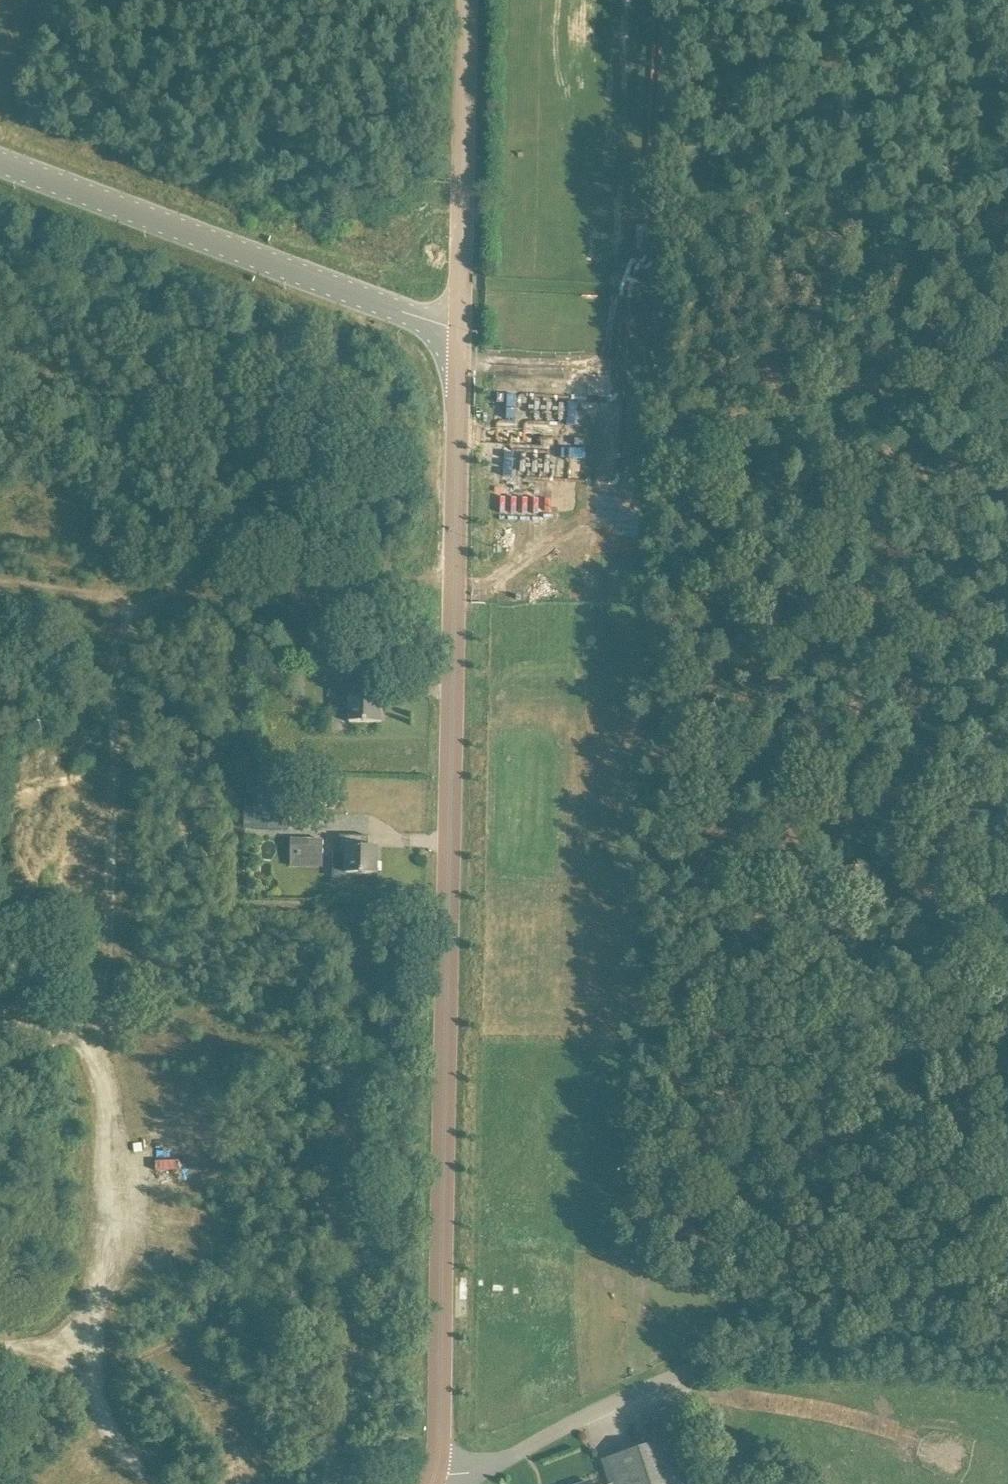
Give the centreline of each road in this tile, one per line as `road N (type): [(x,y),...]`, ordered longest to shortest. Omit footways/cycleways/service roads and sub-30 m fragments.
road 1 (unclassified): [(431,1483),(440,1451),(460,332)]
road 2 (unclassified): [(0,160),(460,332)]
road 3 (unclassified): [(460,332),(467,0)]

